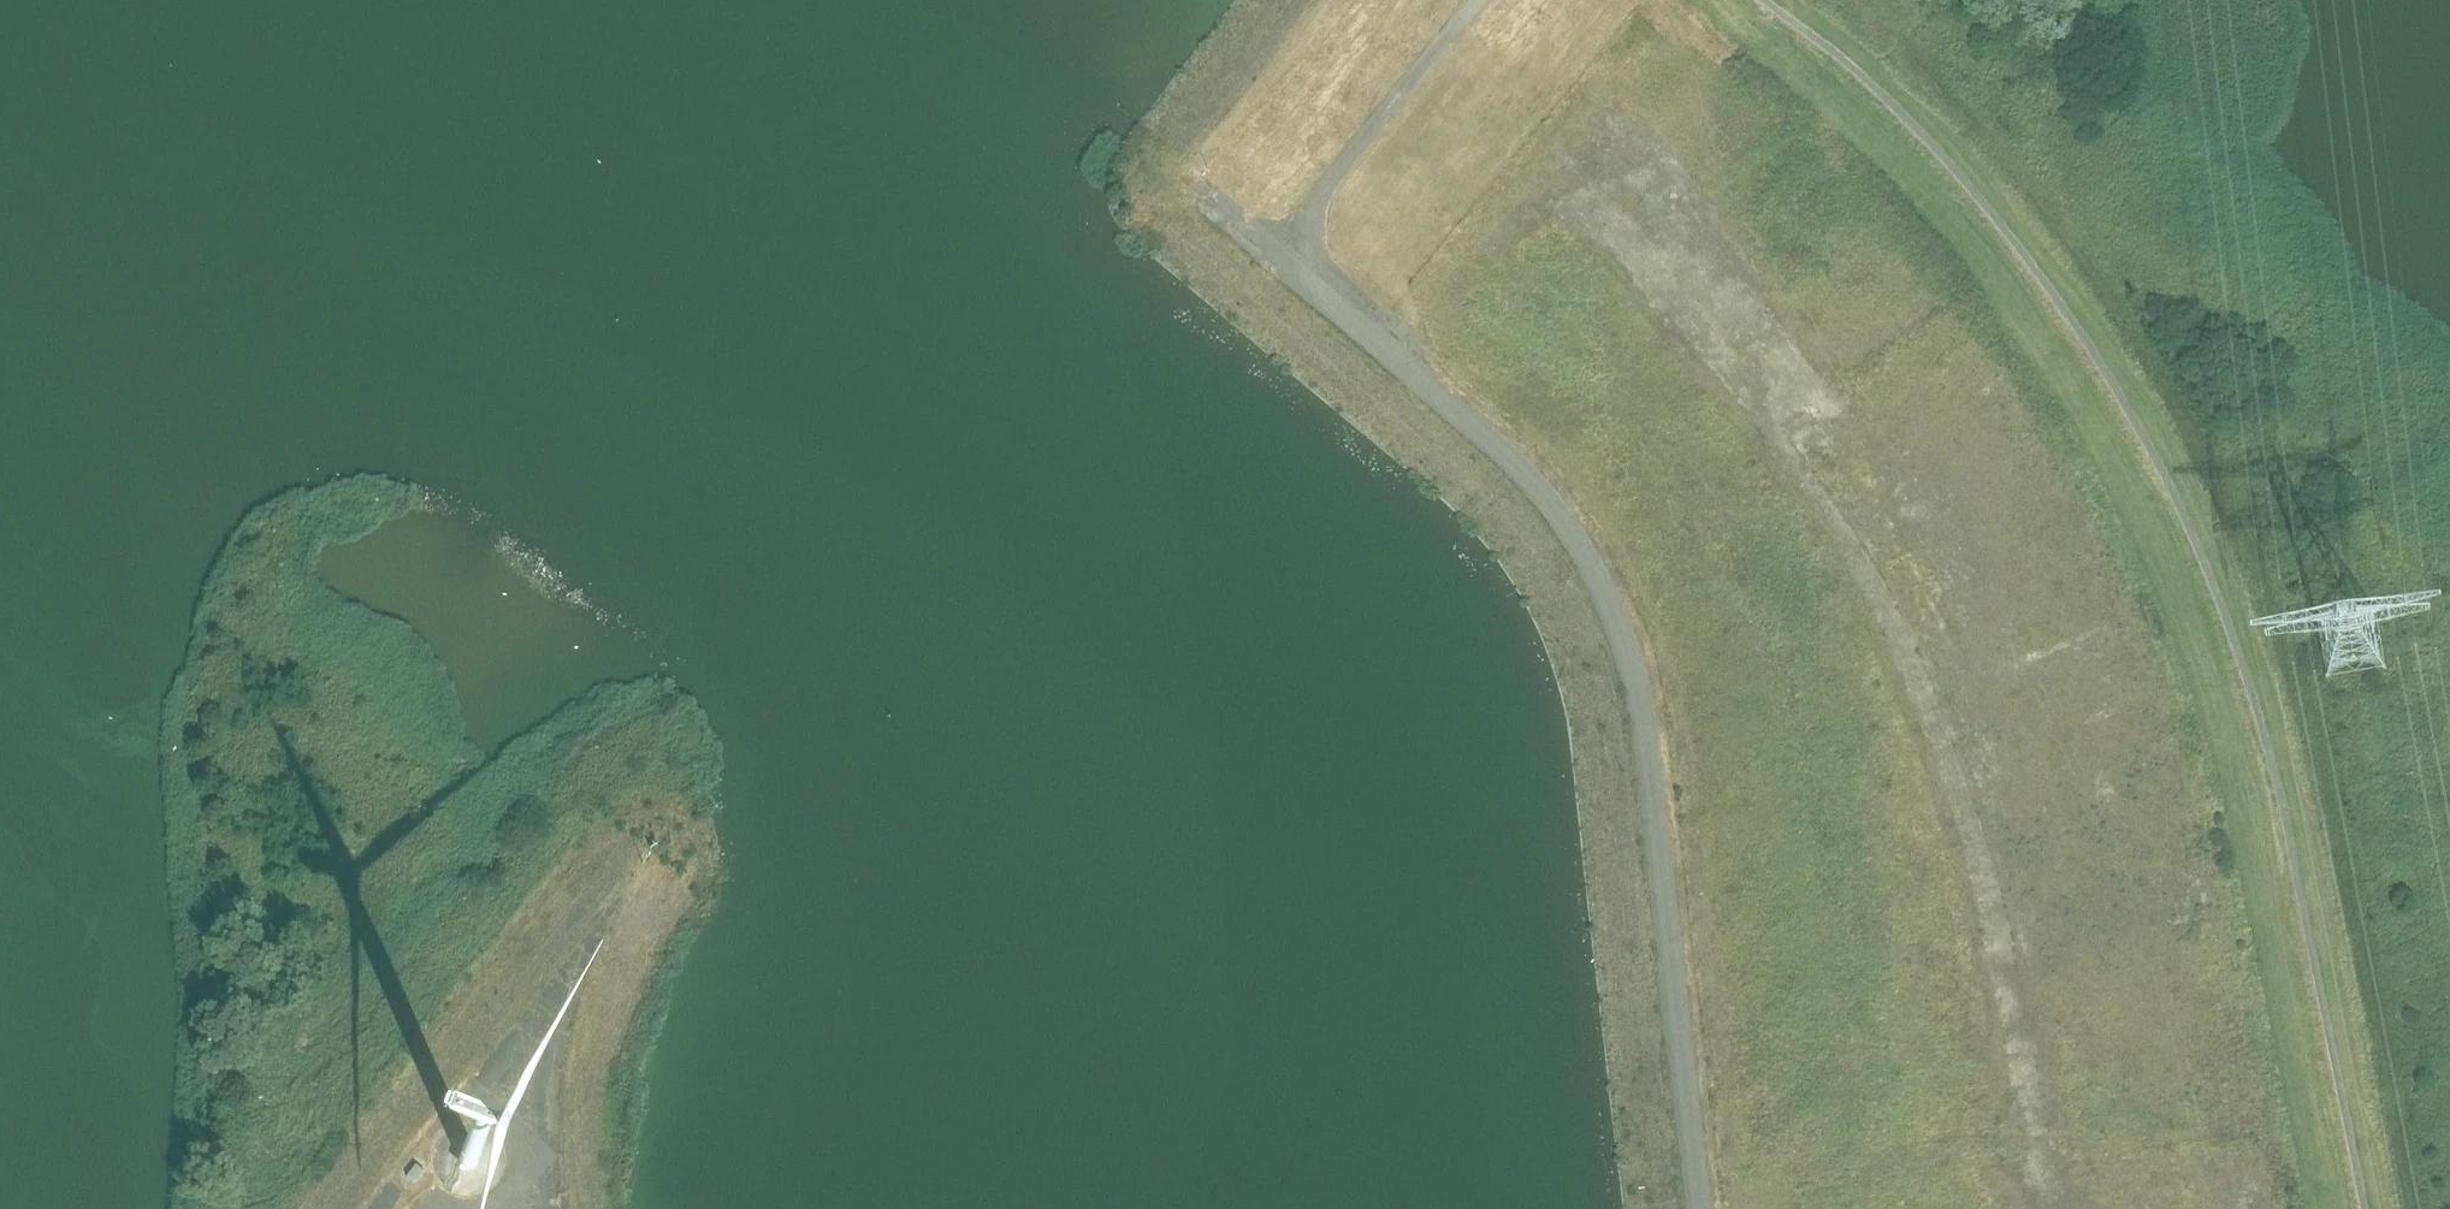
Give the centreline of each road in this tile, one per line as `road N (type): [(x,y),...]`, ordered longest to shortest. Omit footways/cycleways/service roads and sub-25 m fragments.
road 1 (track): [(2110,1208),(2076,936),(1991,687),(1896,495),(1827,402),(1761,340)]

